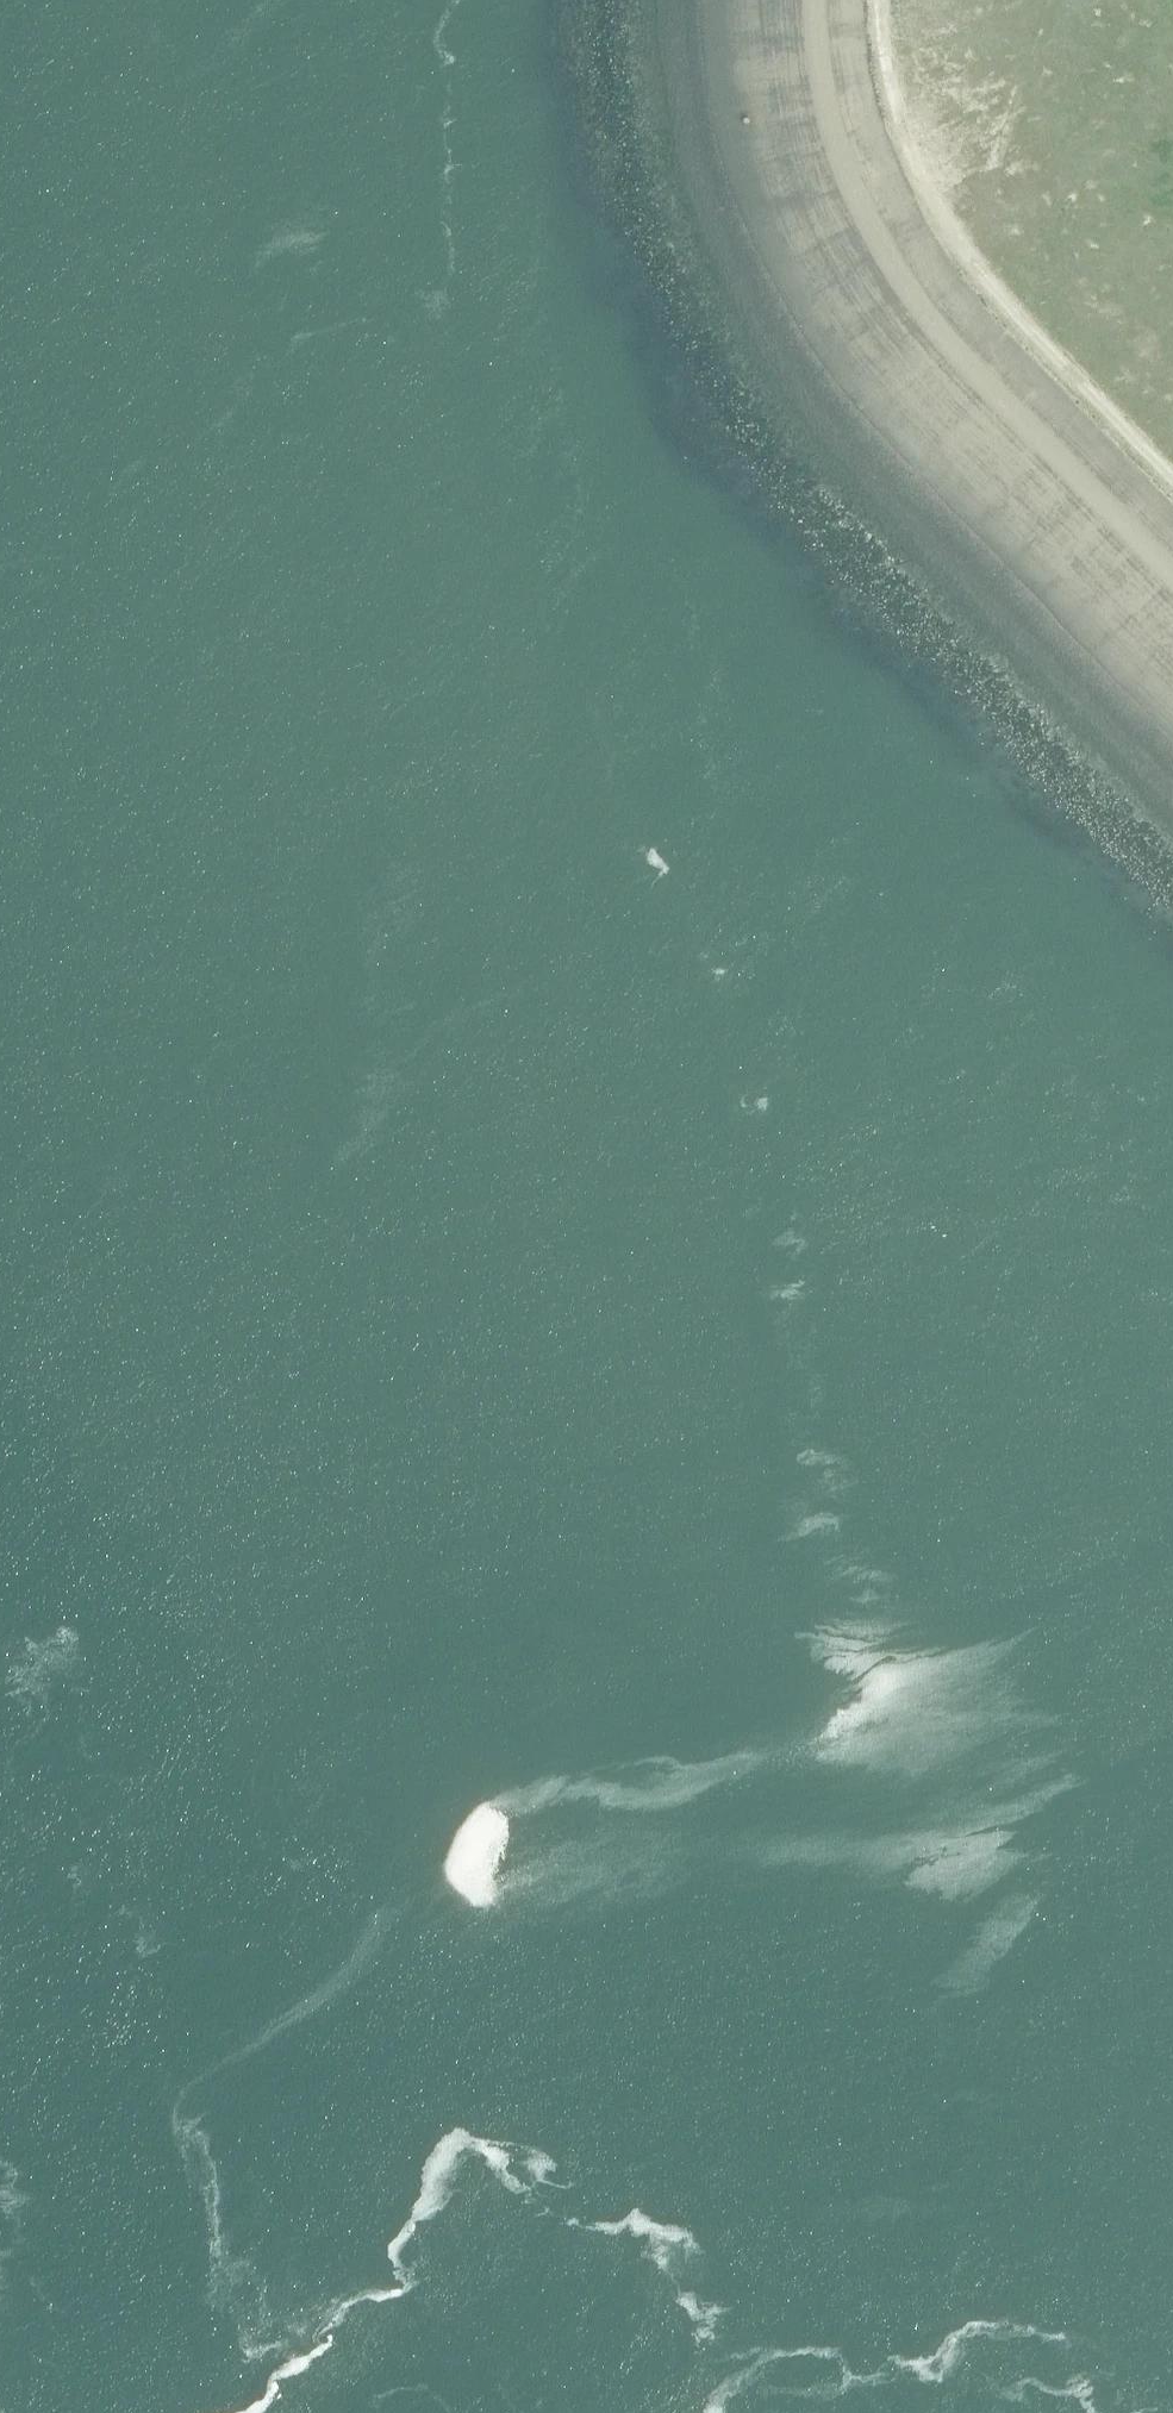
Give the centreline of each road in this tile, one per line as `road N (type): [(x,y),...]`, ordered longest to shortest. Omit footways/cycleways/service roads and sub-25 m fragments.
road 1 (track): [(961,240),(1172,473)]
road 2 (track): [(883,0),(880,22),(961,240)]

